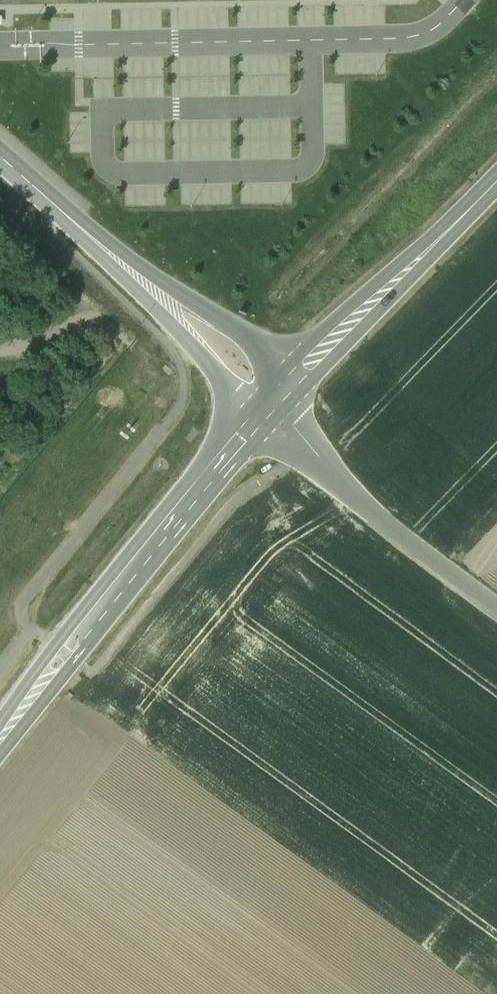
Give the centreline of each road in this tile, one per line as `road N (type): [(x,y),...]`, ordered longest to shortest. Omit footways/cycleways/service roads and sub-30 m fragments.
road 1 (secondary): [(0,737),(271,409)]
road 2 (unclassified): [(271,409),(227,351),(0,153)]
road 3 (secondary): [(271,409),(496,177)]
road 4 (residential): [(271,409),(369,509),(496,603)]

